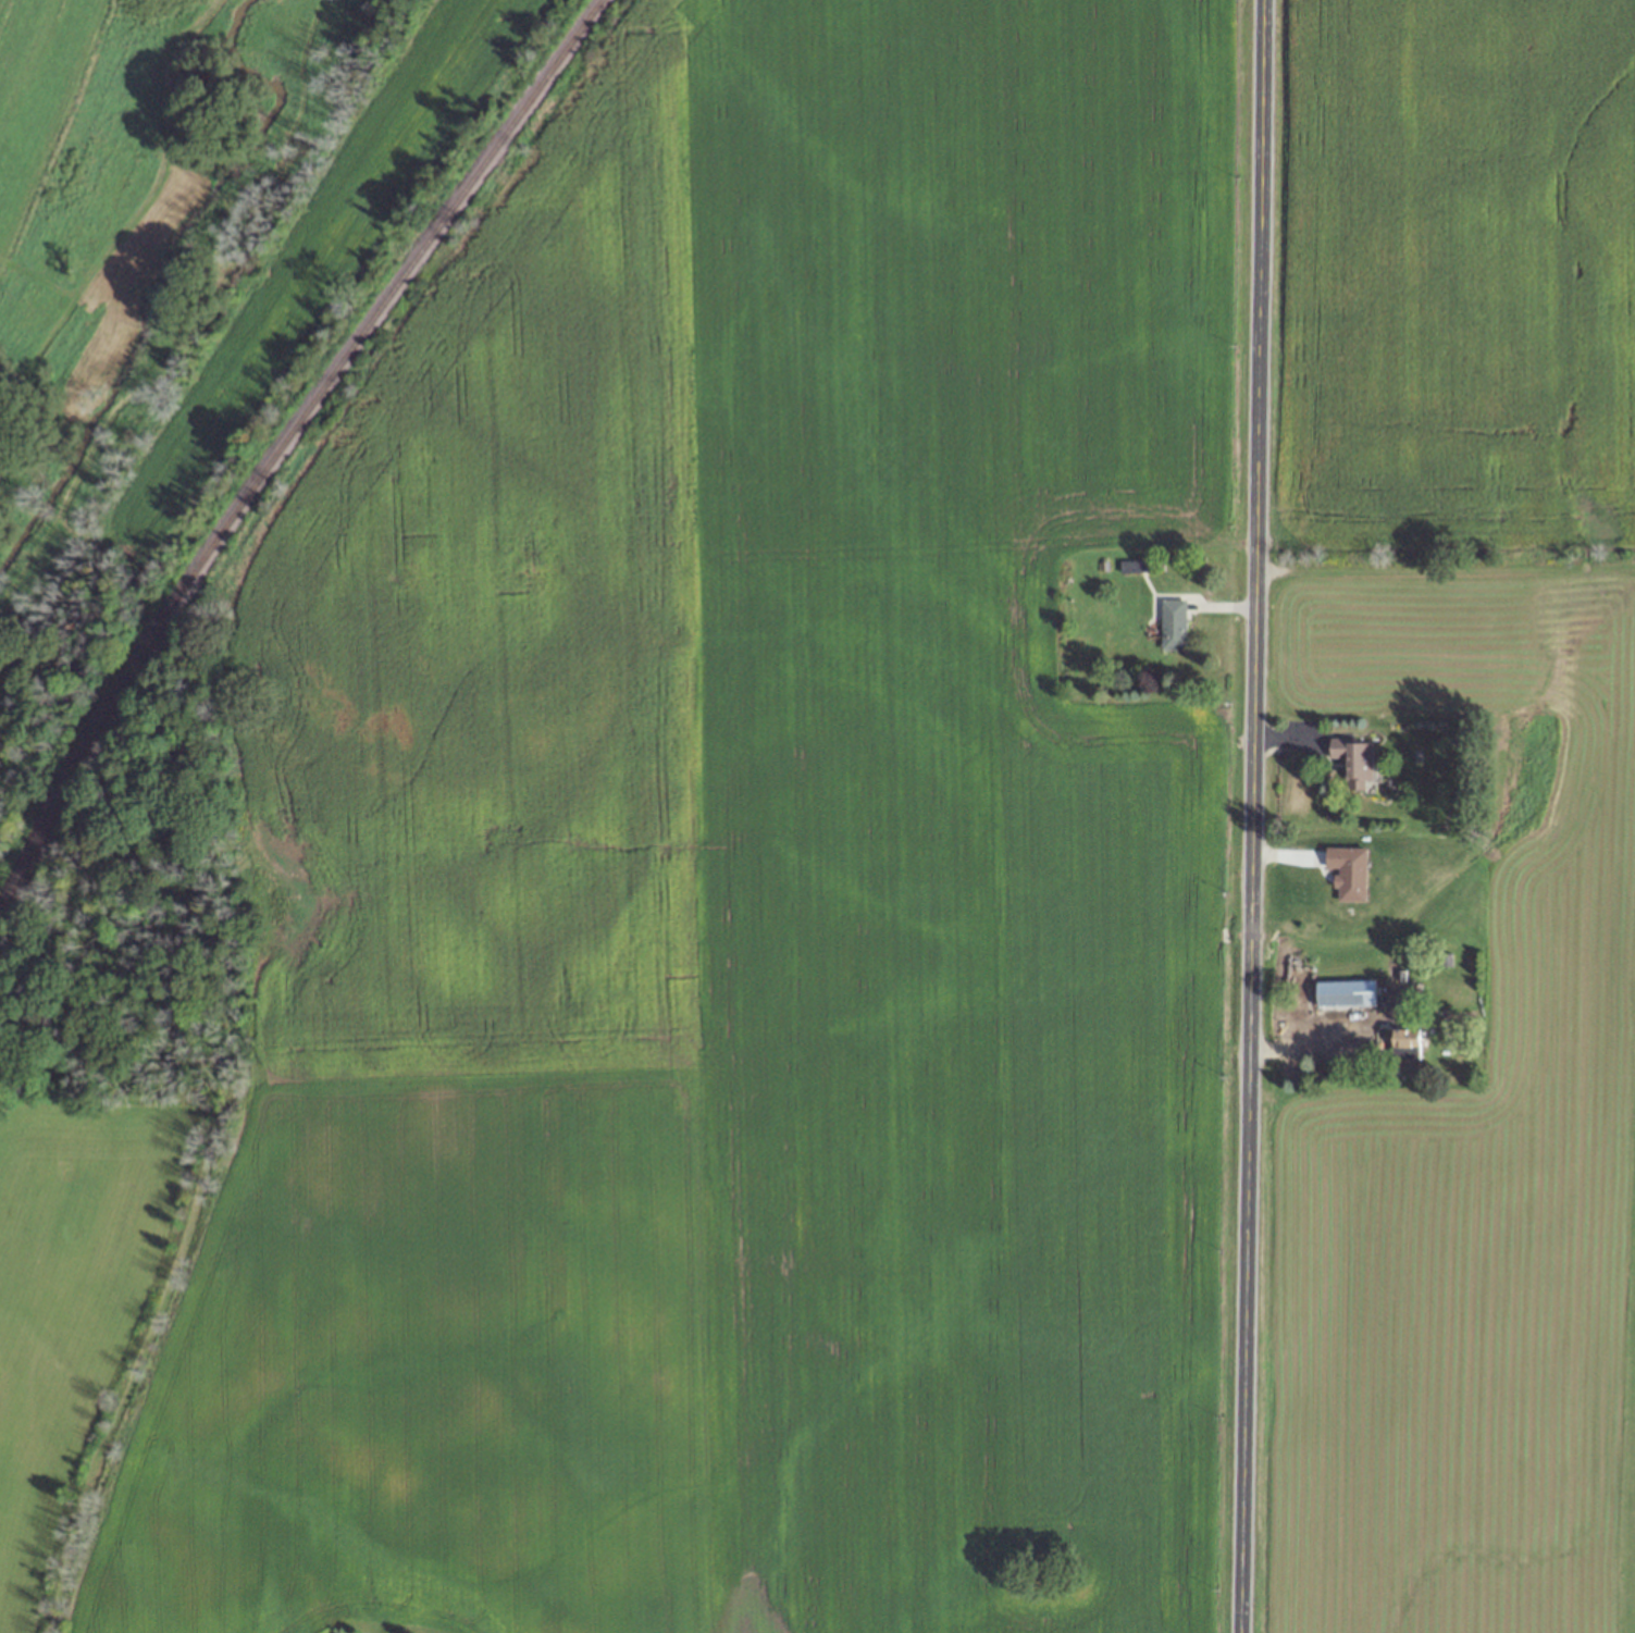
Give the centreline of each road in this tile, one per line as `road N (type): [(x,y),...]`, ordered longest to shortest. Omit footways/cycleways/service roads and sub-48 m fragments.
road 1 (tertiary): [(1240,1632),(1264,0)]

